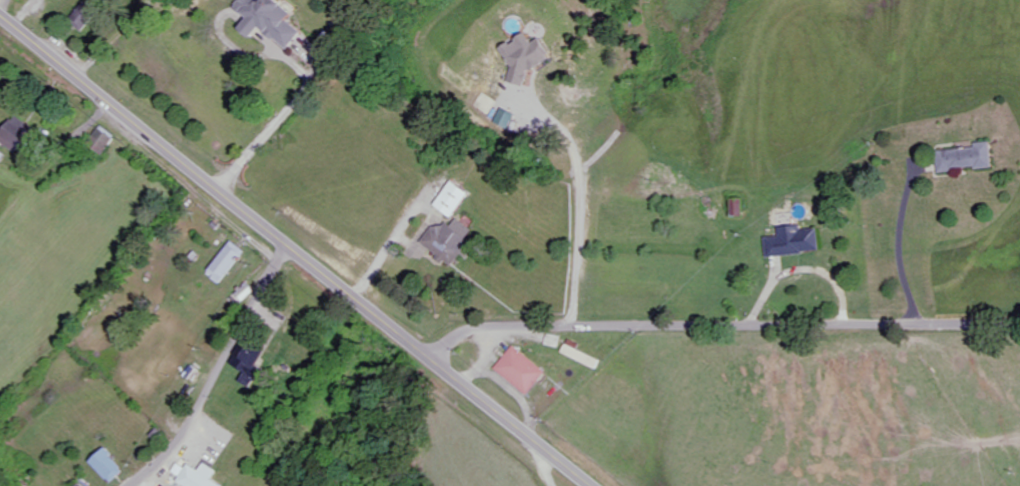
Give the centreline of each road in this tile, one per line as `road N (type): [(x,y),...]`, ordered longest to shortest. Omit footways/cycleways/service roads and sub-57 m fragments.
road 1 (tertiary): [(0,15),(591,485)]
road 2 (residential): [(425,354),(507,328),(1019,324)]
road 3 (residential): [(289,247),(193,424),(134,485)]

